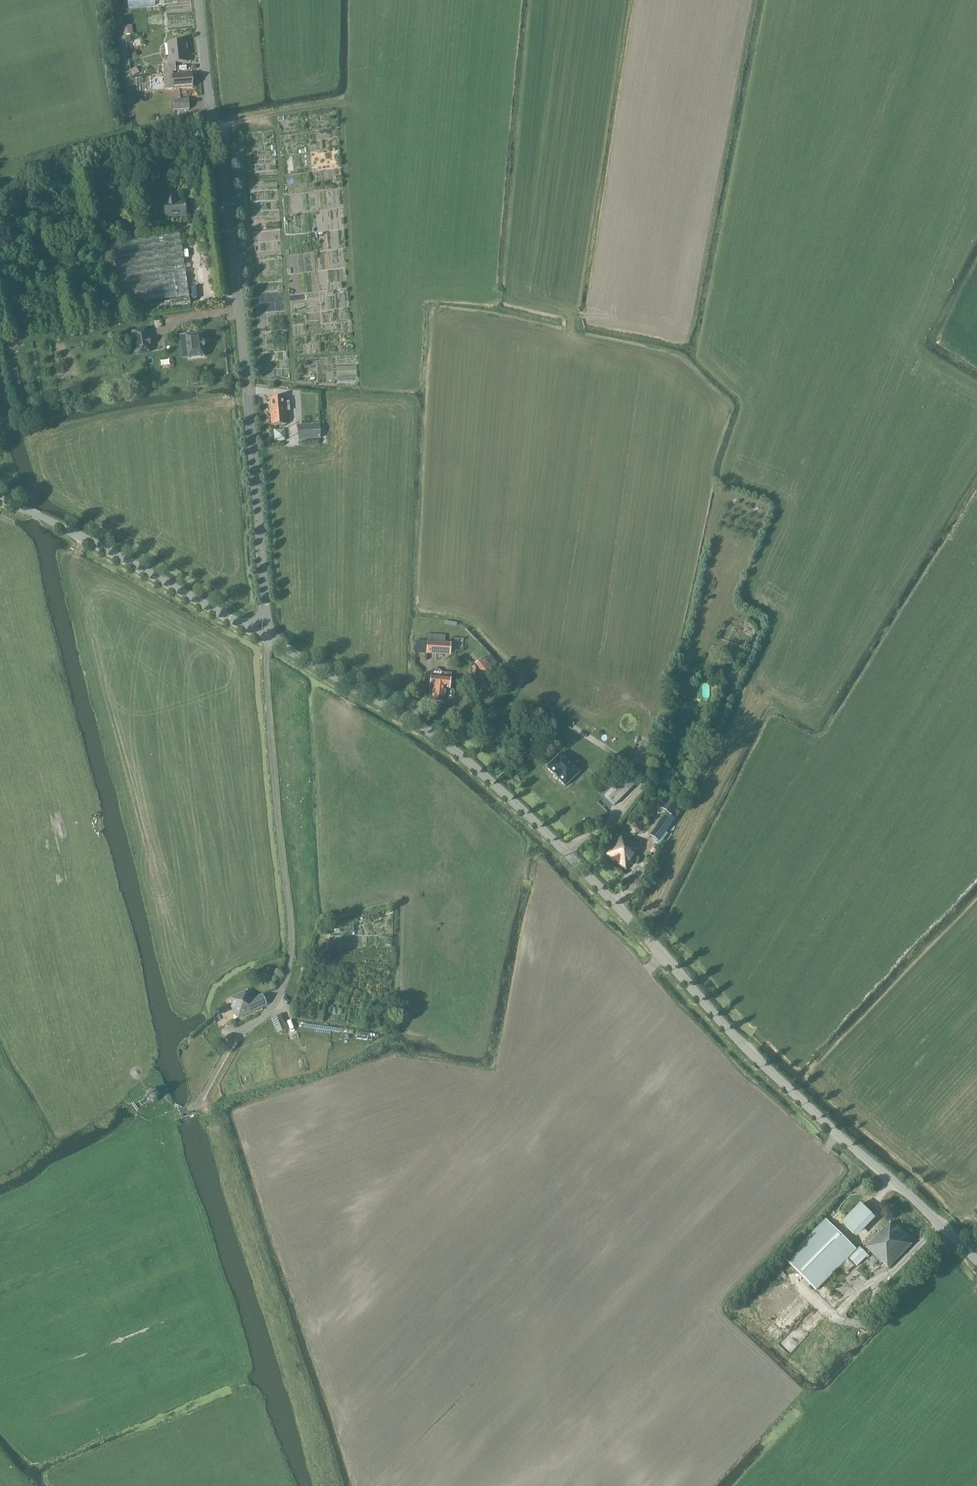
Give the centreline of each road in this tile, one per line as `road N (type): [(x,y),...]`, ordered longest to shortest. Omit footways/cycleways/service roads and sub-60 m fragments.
road 1 (unclassified): [(976,1260),(744,1047),(512,798),(435,737),(266,637)]
road 2 (residential): [(266,637),(247,386),(198,0)]
road 3 (track): [(274,1485),(245,1406),(169,1119),(177,1113)]
road 4 (unclassified): [(0,499),(266,637)]
road 5 (track): [(765,687),(640,929)]
road 6 (track): [(349,102),(215,127)]

